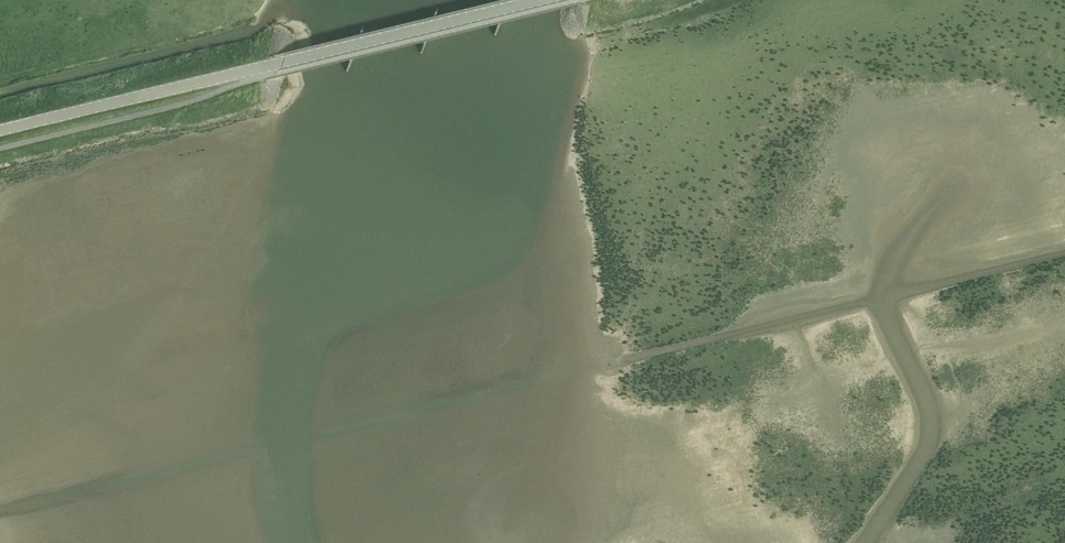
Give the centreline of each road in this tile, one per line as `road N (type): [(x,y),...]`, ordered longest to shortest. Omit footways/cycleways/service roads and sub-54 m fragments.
road 1 (secondary): [(529,0),(0,131)]

